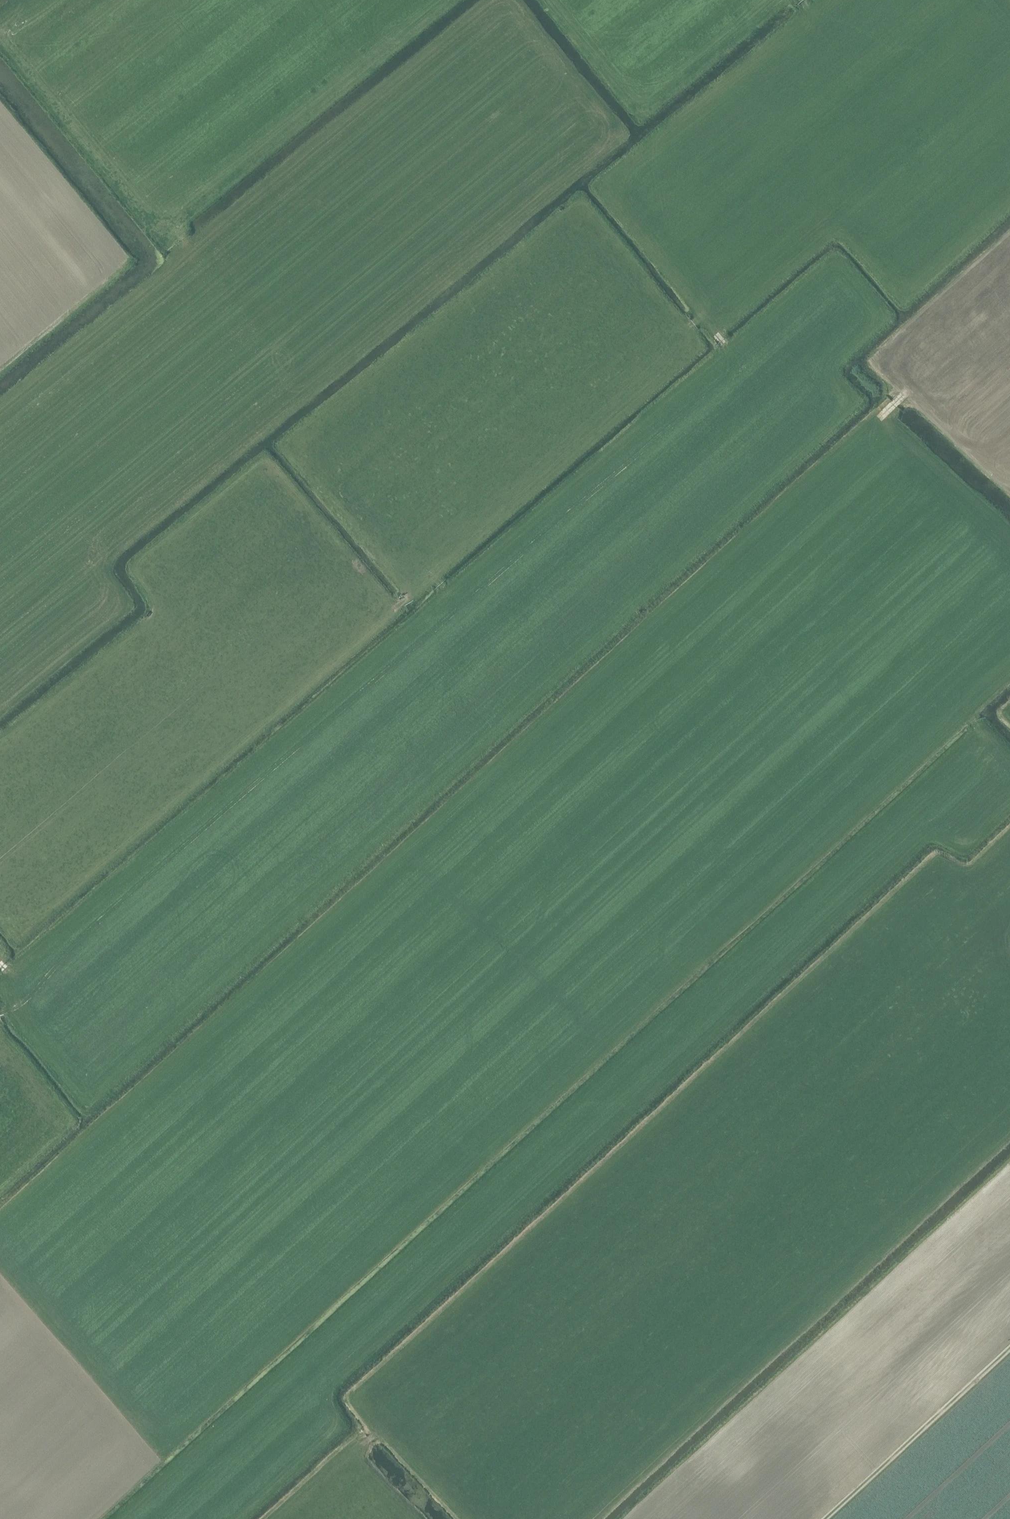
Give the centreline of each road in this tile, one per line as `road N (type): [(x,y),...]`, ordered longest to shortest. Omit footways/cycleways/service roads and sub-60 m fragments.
road 1 (track): [(1009,1347),(823,1518)]

